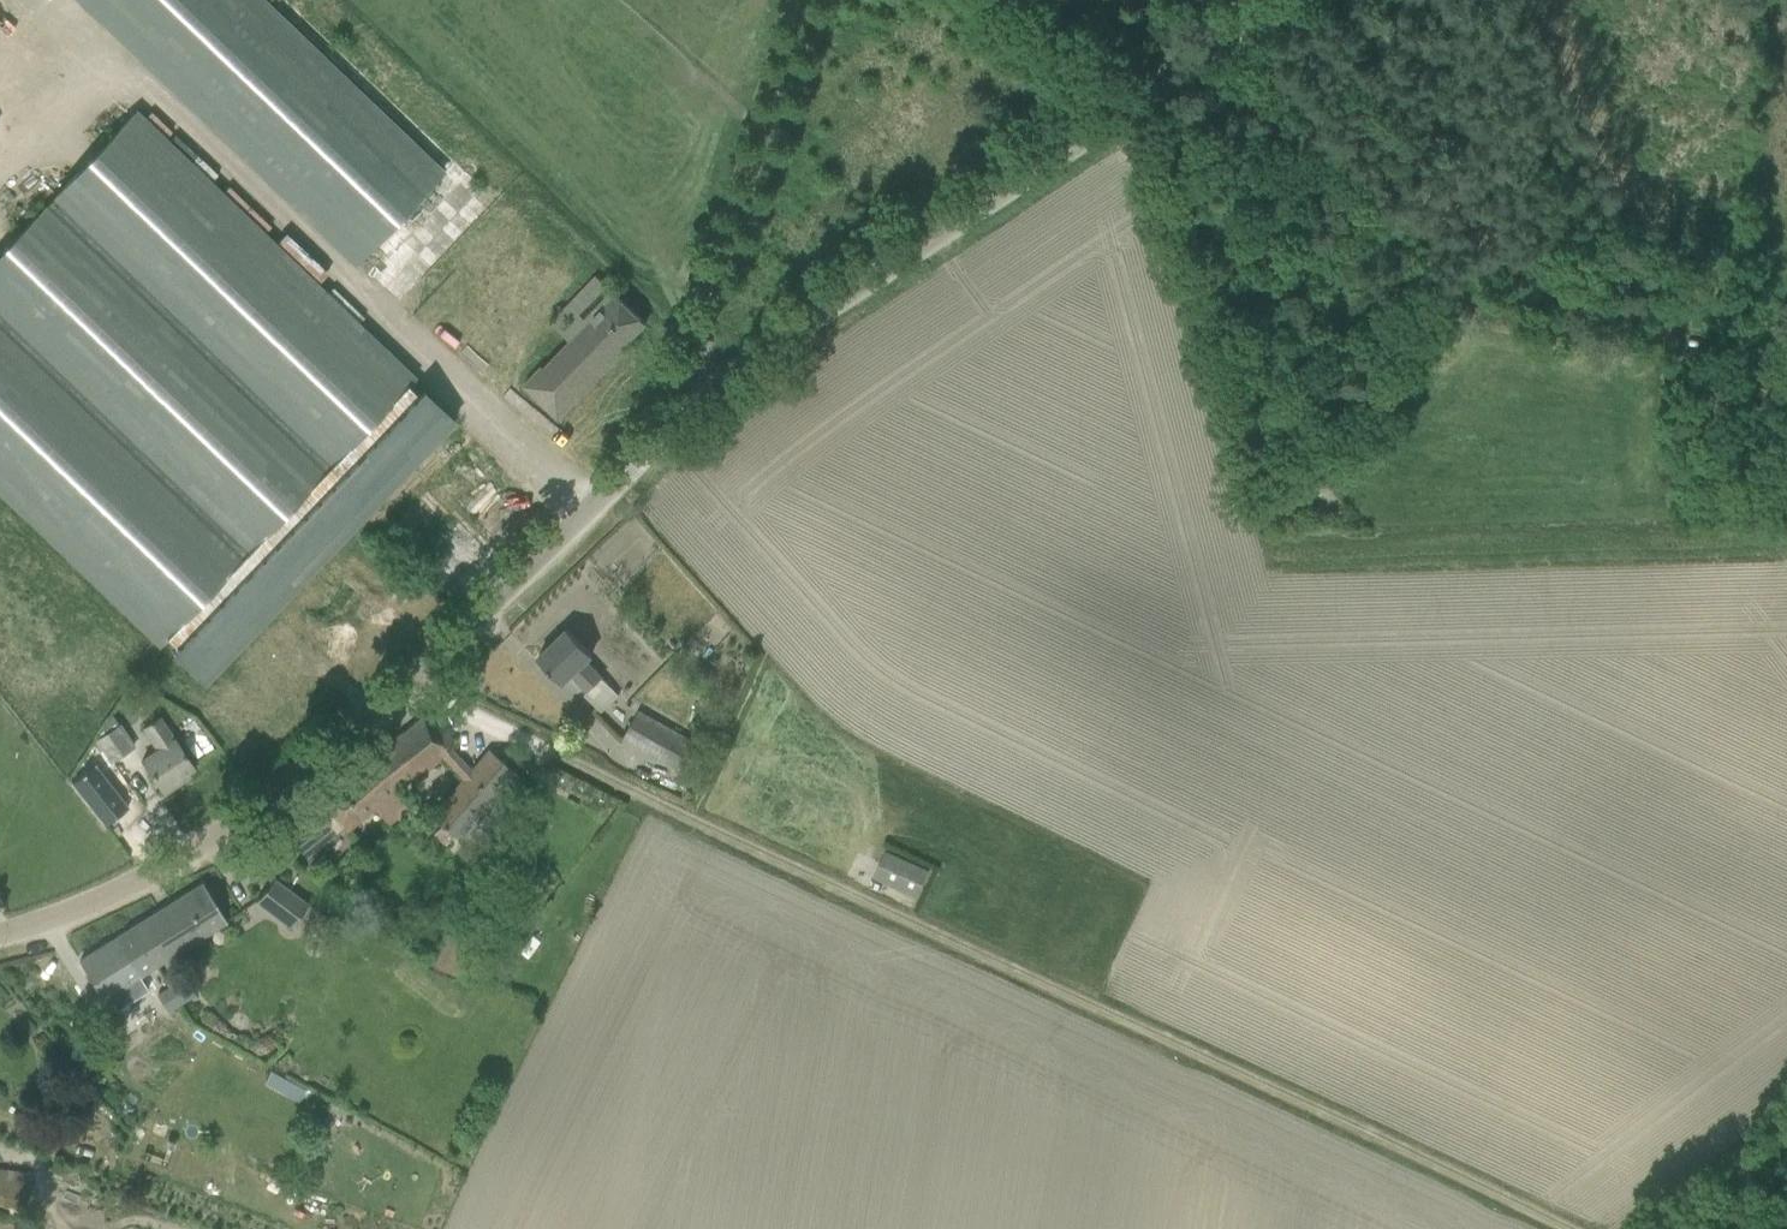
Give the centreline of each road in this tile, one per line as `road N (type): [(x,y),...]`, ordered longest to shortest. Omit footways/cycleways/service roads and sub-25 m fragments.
road 1 (unclassified): [(0,931),(49,918),(186,854),(276,793),(408,682),(688,413),(786,336),(1292,0)]
road 2 (track): [(408,682),(1568,1228)]
road 3 (track): [(688,413),(730,257),(819,0)]

